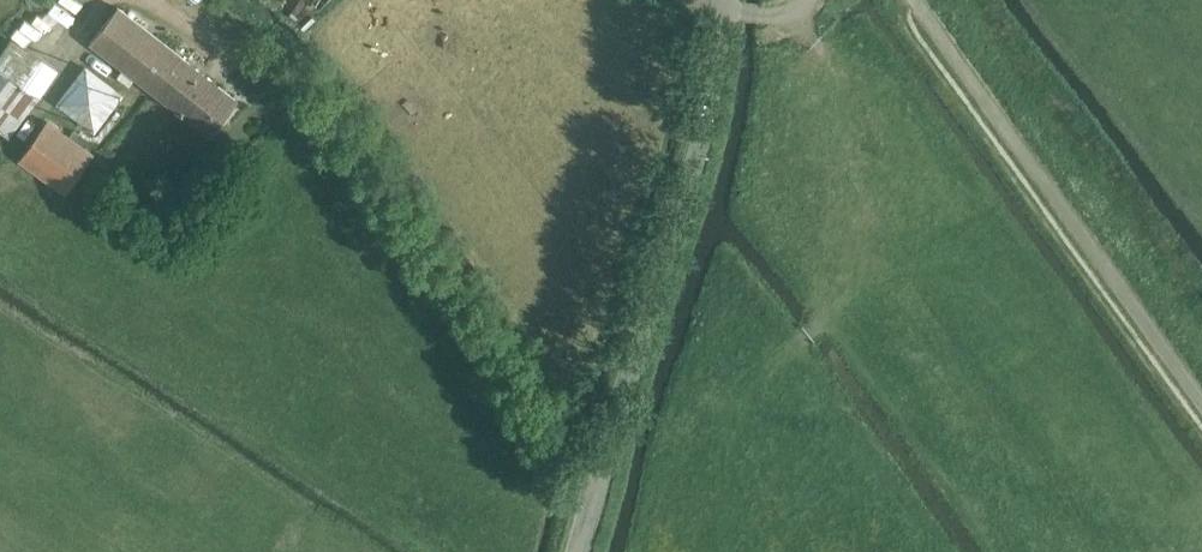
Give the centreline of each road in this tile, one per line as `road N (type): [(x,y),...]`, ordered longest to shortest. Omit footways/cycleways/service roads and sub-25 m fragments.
road 1 (unclassified): [(580,551),(709,120),(723,0)]

